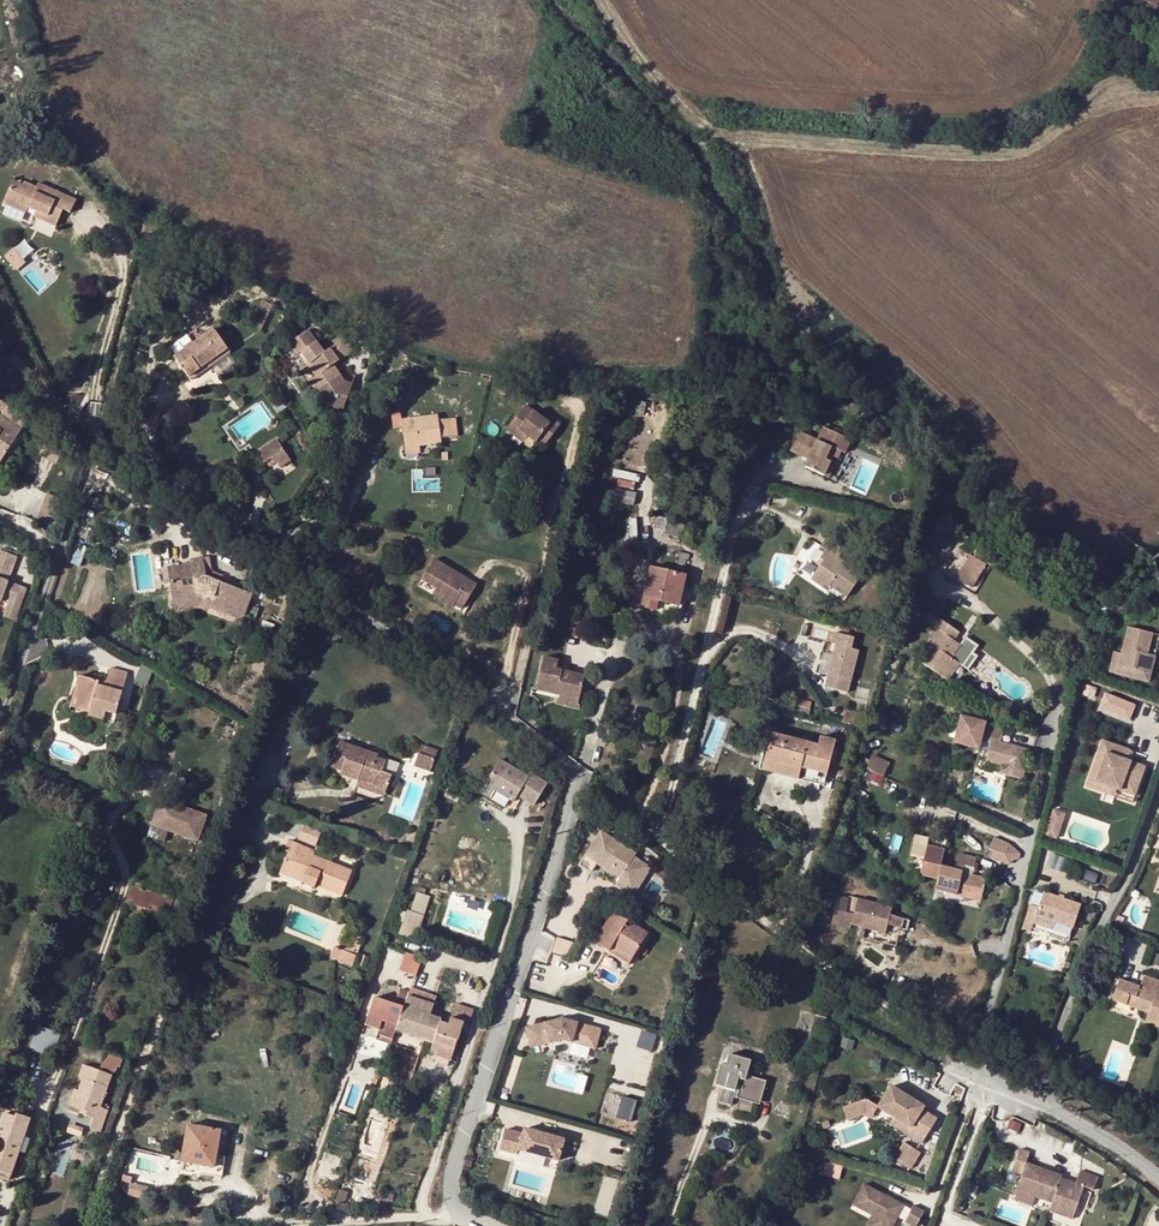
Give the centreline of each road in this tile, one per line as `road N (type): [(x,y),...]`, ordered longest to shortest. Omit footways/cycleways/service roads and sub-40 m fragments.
road 1 (residential): [(493,1225),(458,1215),(449,1196),(452,1169),(581,774)]
road 2 (residential): [(1158,1179),(1053,1110),(947,1063)]
road 3 (track): [(98,433),(137,283),(143,216)]

